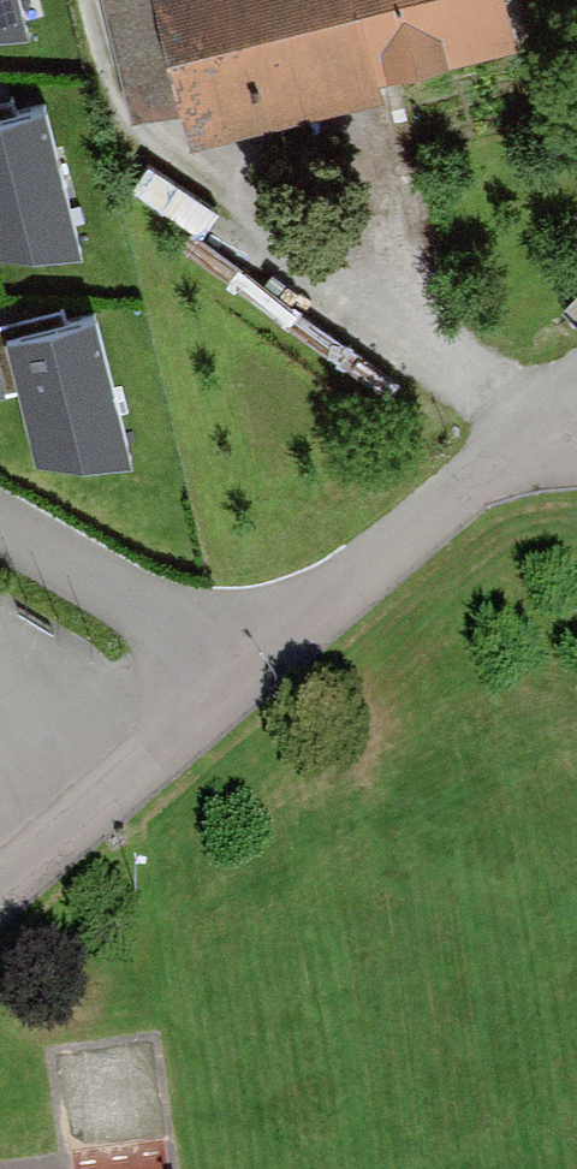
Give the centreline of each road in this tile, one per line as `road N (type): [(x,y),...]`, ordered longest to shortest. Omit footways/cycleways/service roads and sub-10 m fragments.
road 1 (unclassified): [(565,402),(232,692)]
road 2 (unclassified): [(232,692),(0,892)]
road 3 (residential): [(0,531),(152,614),(232,692)]

